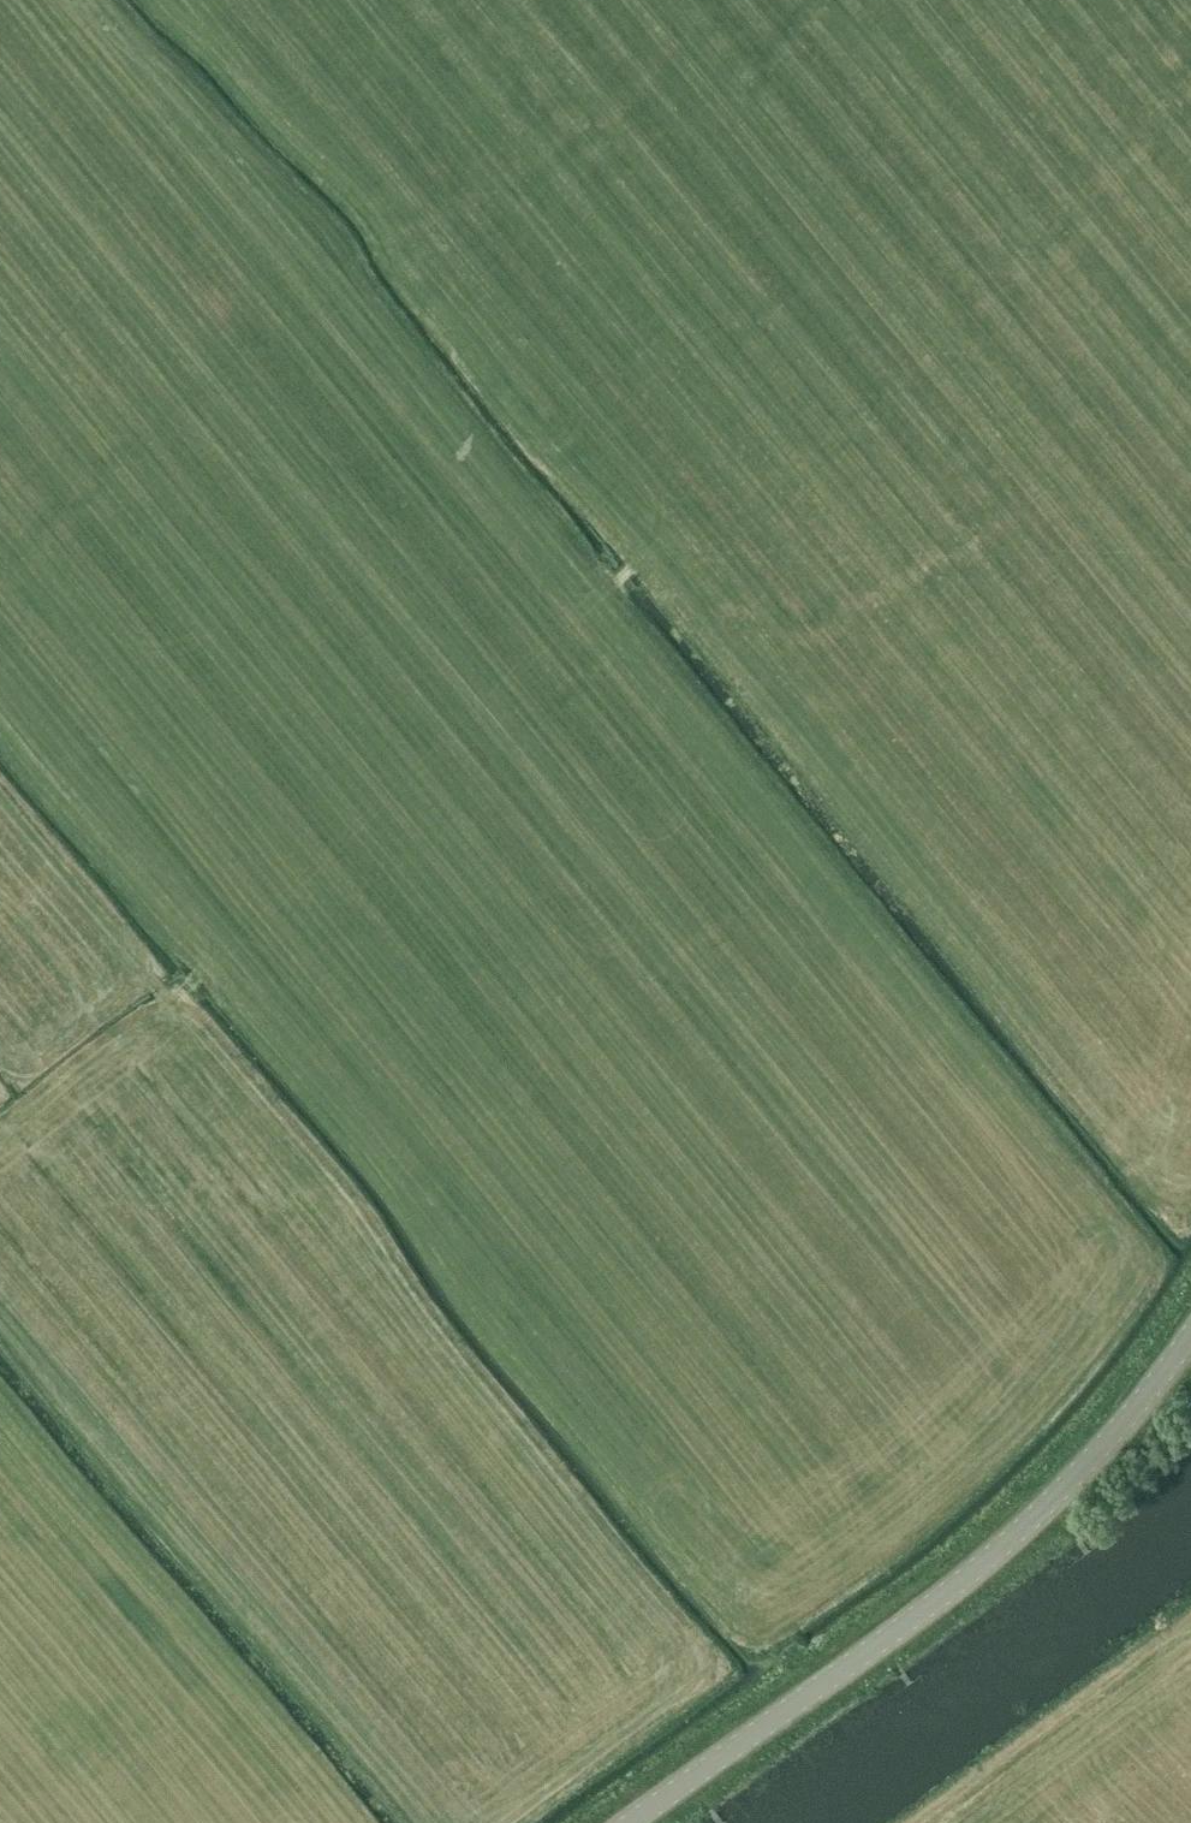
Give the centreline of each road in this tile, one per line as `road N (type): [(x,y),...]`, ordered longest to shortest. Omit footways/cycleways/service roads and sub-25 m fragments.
road 1 (tertiary): [(631,1822),(929,1609),(1041,1510),(1156,1383),(1190,1331)]

